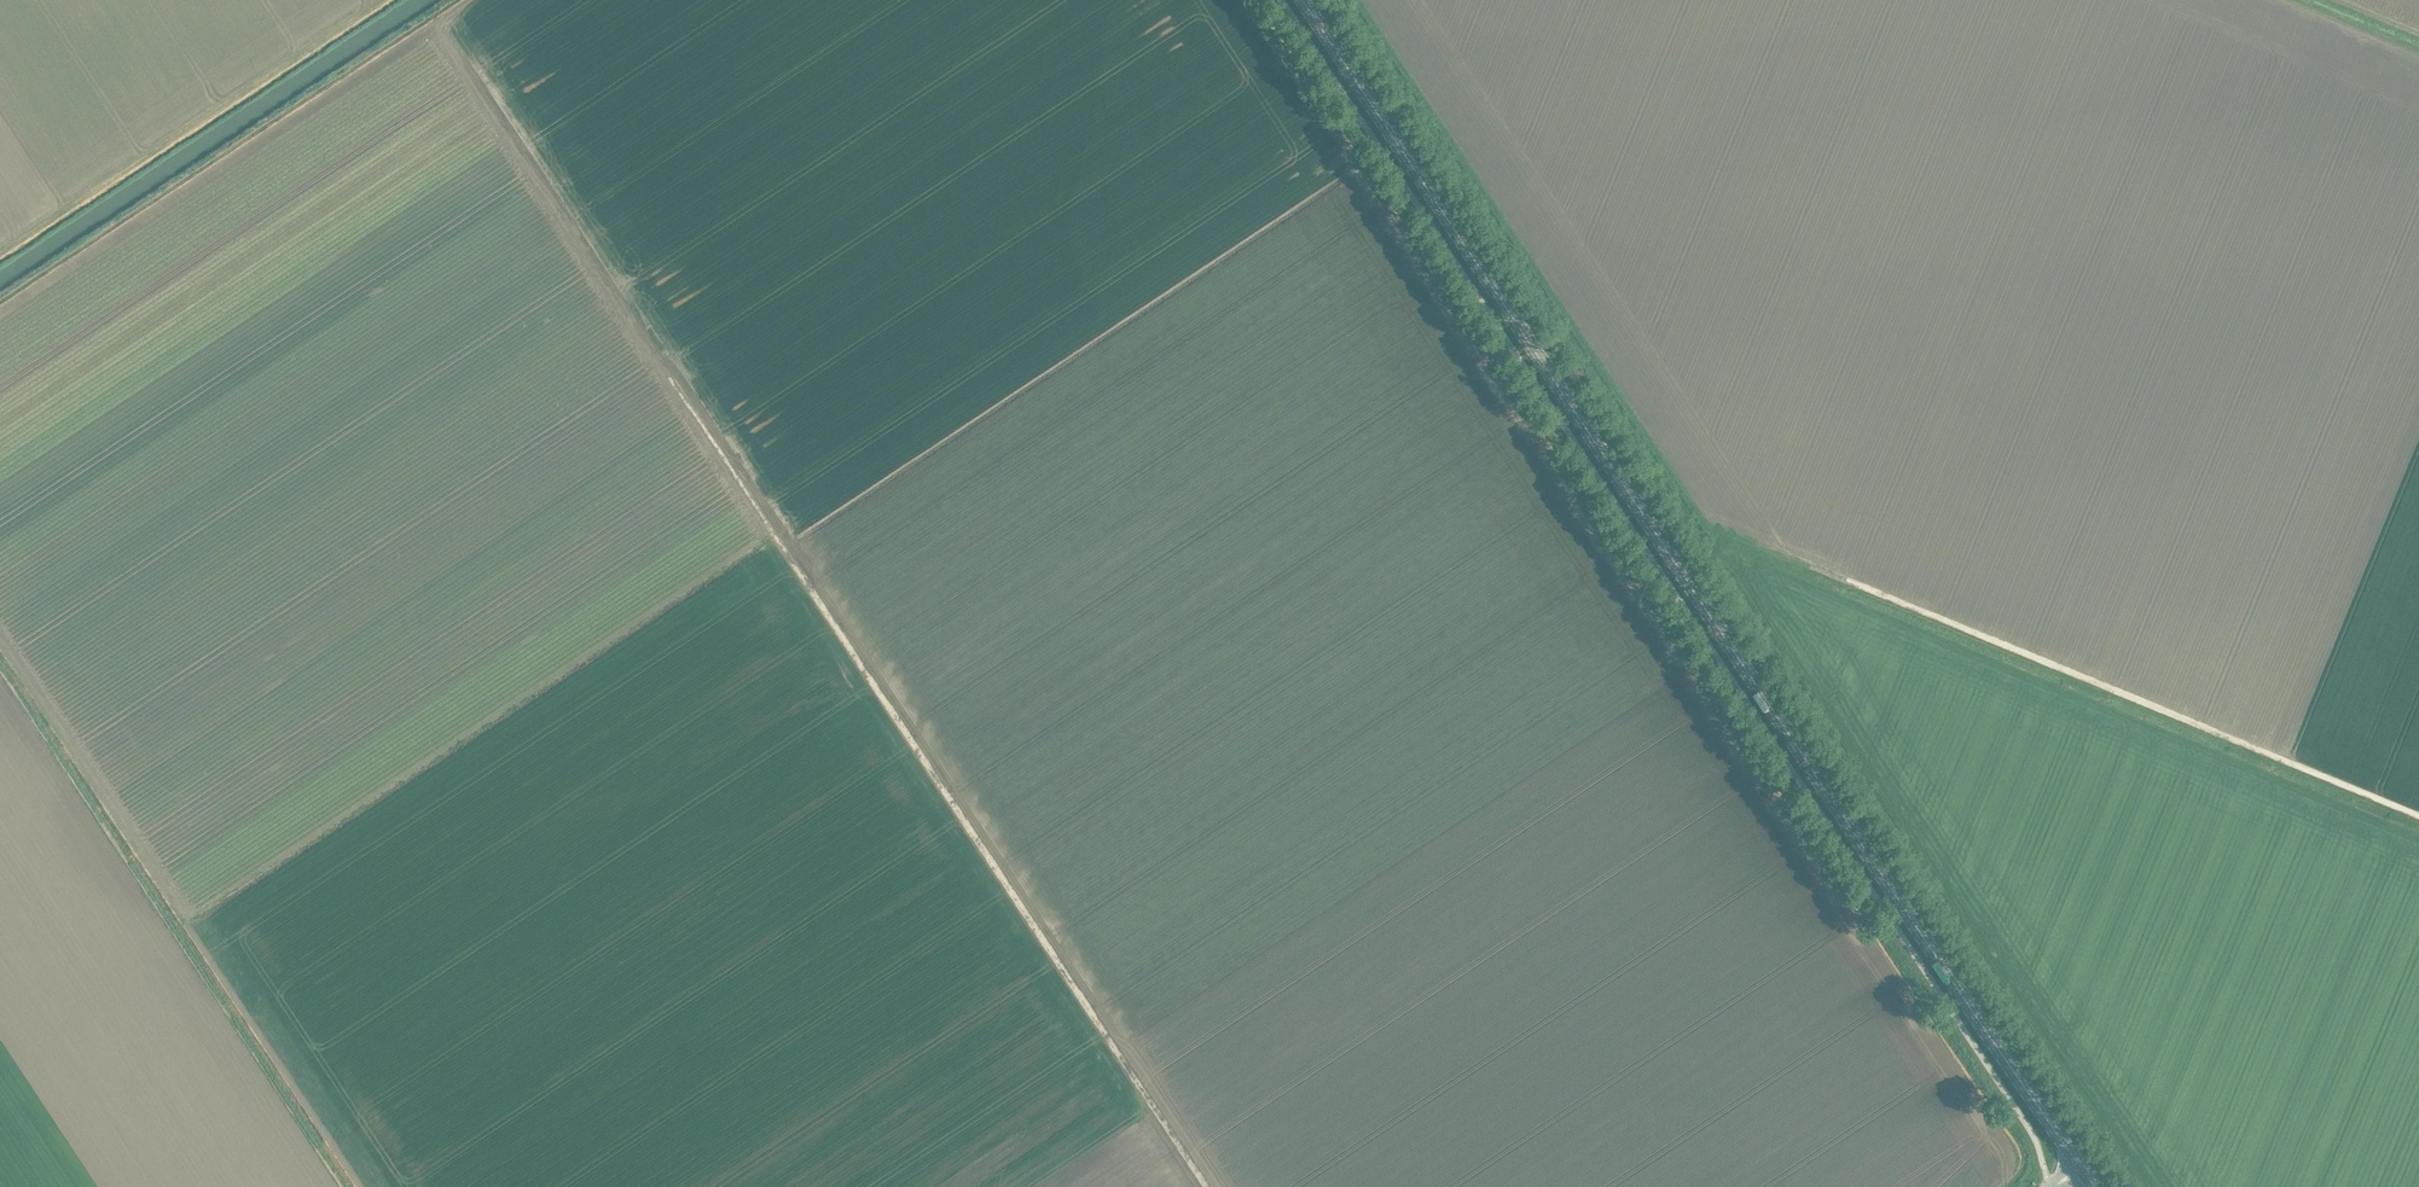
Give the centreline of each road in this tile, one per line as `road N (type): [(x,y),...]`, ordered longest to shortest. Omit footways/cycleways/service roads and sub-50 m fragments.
road 1 (secondary): [(2076,1162),(1300,0)]
road 2 (track): [(2418,817),(1859,586)]

